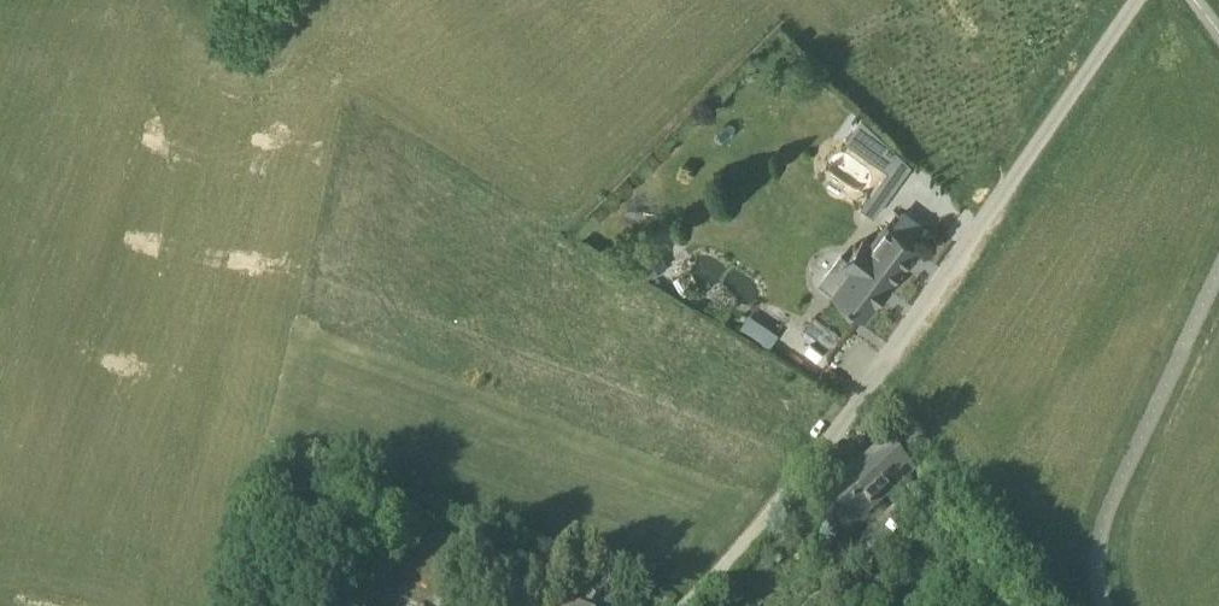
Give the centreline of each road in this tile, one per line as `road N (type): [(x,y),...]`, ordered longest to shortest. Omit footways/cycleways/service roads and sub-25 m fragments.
road 1 (unclassified): [(696,605),(872,392),(1139,0)]
road 2 (unknown): [(62,0),(109,226),(82,421),(6,605)]

